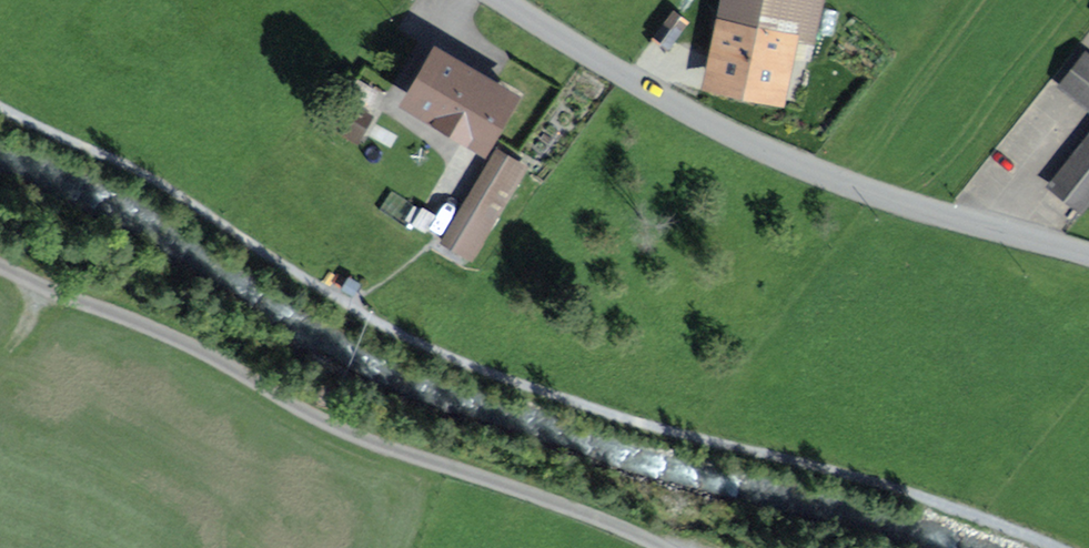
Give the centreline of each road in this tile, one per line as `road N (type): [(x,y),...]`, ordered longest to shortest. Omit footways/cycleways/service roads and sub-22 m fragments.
road 1 (track): [(1062,547),(920,496),(482,371),(349,308),(128,166),(0,107)]
road 2 (track): [(0,268),(165,337),(370,442),(653,547)]
road 3 (tertiary): [(501,0),(707,123),(804,167),(1088,256)]

